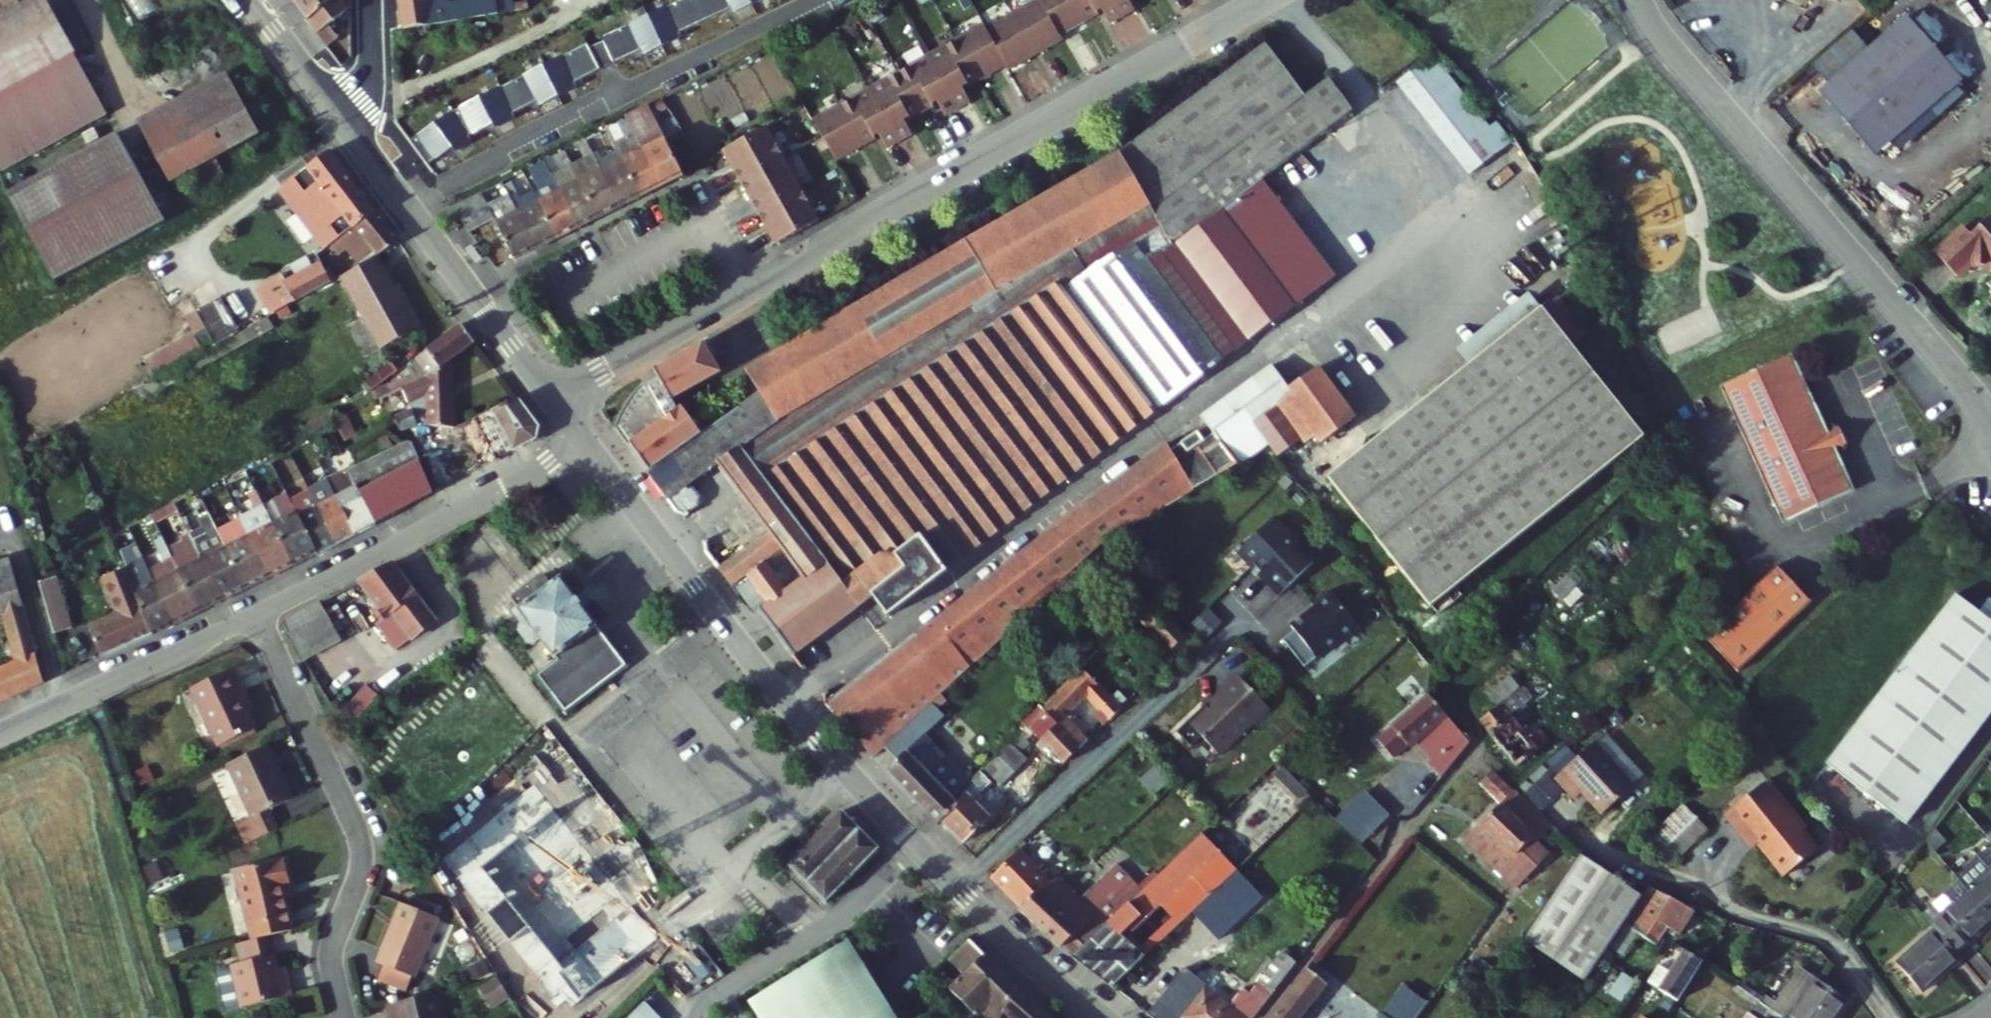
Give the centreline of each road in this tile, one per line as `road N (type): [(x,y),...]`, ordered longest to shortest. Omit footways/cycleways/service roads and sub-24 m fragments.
road 1 (residential): [(1262,0),(554,399)]
road 2 (tertiary): [(1105,1017),(997,926),(794,712),(588,444)]
road 3 (residential): [(1990,440),(1954,373),(1667,47),(1637,0)]
road 4 (residential): [(259,617),(361,839),(364,864),(333,960),(345,1017)]
road 5 (residential): [(1576,832),(1749,916),(1823,939),(1855,966),(1887,1017)]
road 6 (residential): [(259,617),(588,444)]
road 7 (tertiary): [(554,399),(359,142)]
road 8 (residential): [(0,736),(259,617)]
road 9 (tertiary): [(359,142),(252,0)]
road 10 (residential): [(359,142),(372,99),(372,0)]

